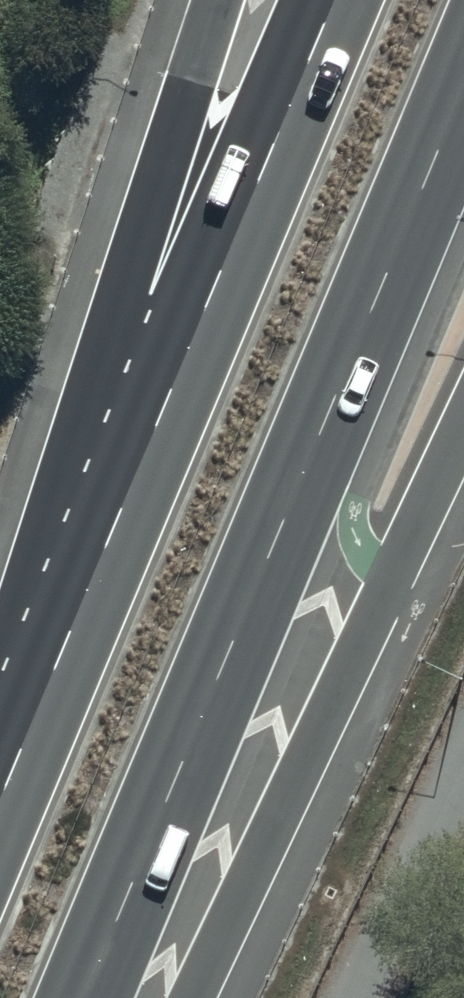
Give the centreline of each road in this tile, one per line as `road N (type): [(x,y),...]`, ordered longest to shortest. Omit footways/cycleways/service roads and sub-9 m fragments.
road 1 (trunk): [(463,86),(91,997)]
road 2 (trunk): [(58,662),(336,0)]
road 3 (trunk): [(58,662),(131,258),(216,0)]
road 4 (trunk): [(463,426),(193,997)]
road 5 (trunk): [(0,804),(58,662)]

